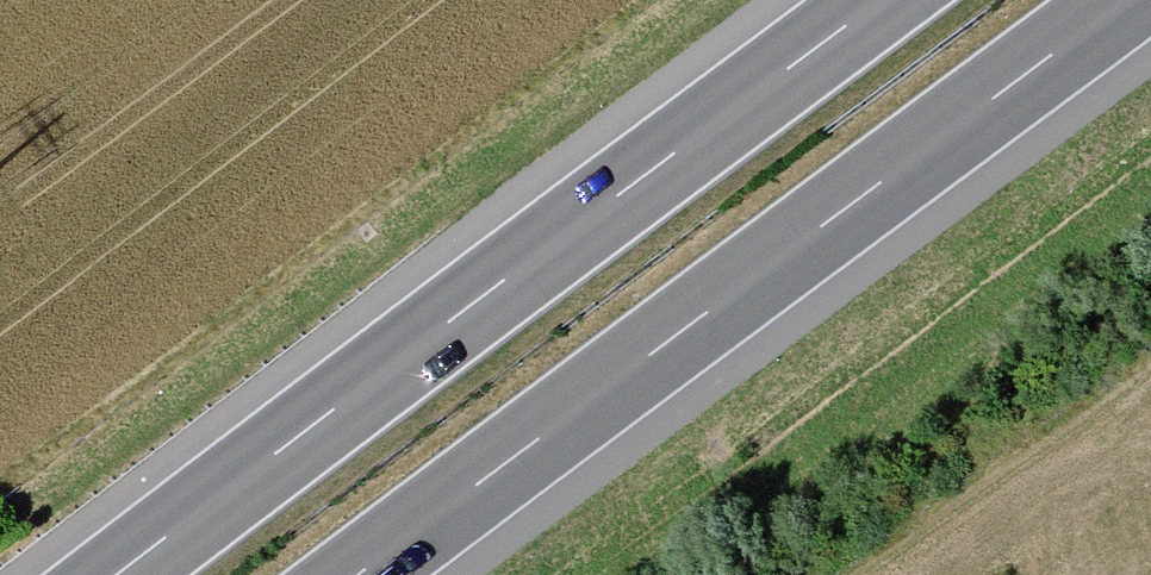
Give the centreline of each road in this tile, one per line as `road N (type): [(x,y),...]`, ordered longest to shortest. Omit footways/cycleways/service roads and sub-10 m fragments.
road 1 (motorway): [(358,574),(1126,0)]
road 2 (motorway): [(880,0),(117,574)]

